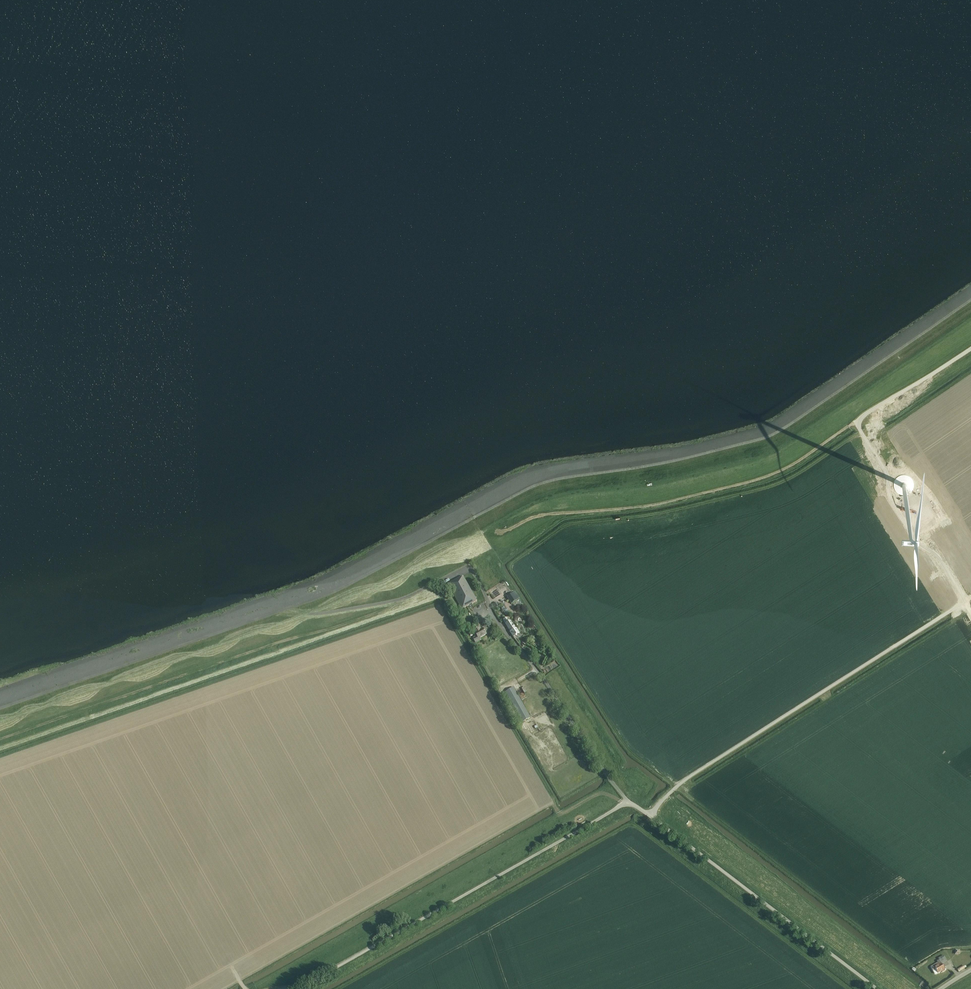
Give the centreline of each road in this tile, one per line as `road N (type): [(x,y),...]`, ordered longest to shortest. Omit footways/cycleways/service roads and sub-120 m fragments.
road 1 (unclassified): [(298,988),(624,804)]
road 2 (unclassified): [(877,988),(624,804)]

